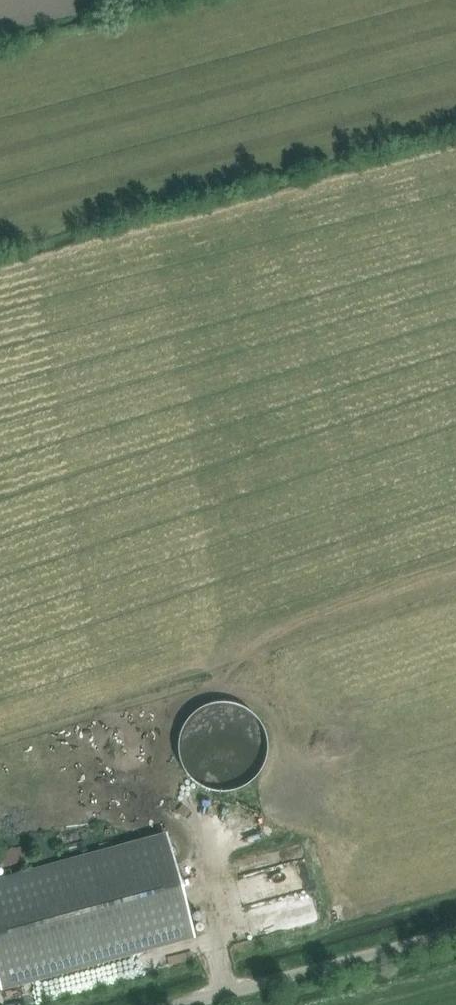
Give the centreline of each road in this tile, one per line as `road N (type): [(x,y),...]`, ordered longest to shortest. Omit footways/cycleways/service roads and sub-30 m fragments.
road 1 (unclassified): [(174,1004),(455,929)]

